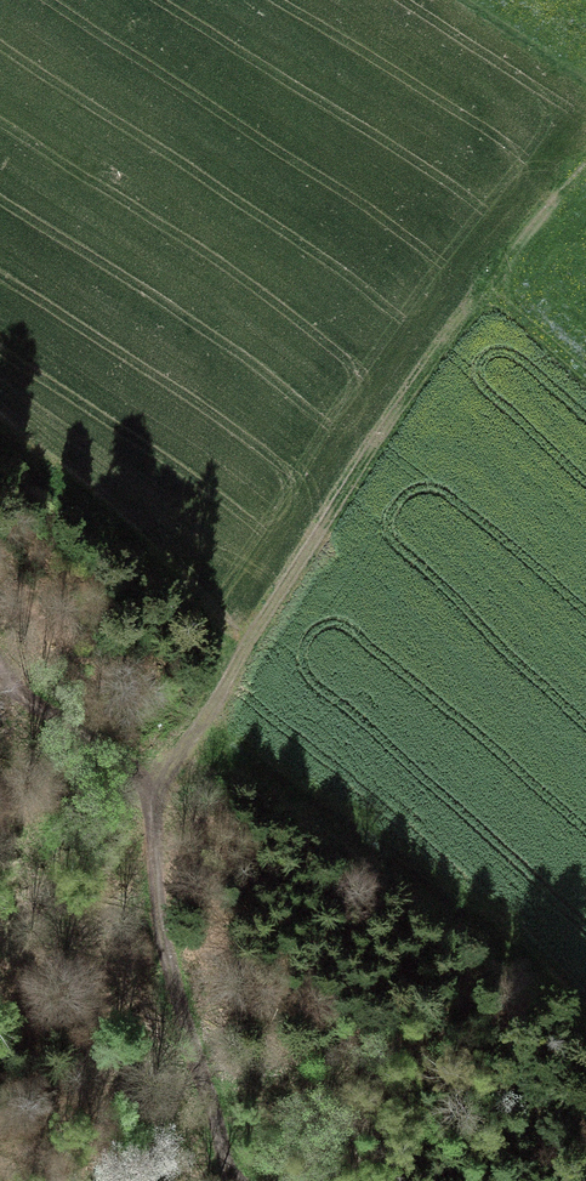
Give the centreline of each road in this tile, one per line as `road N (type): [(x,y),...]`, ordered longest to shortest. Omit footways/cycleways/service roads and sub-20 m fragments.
road 1 (track): [(150,835),(267,611),(416,381),(487,287)]
road 2 (track): [(233,1180),(201,1003),(150,835)]
road 3 (track): [(150,835),(0,667)]
road 4 (track): [(487,287),(585,163)]
road 5 (track): [(585,377),(487,287)]

